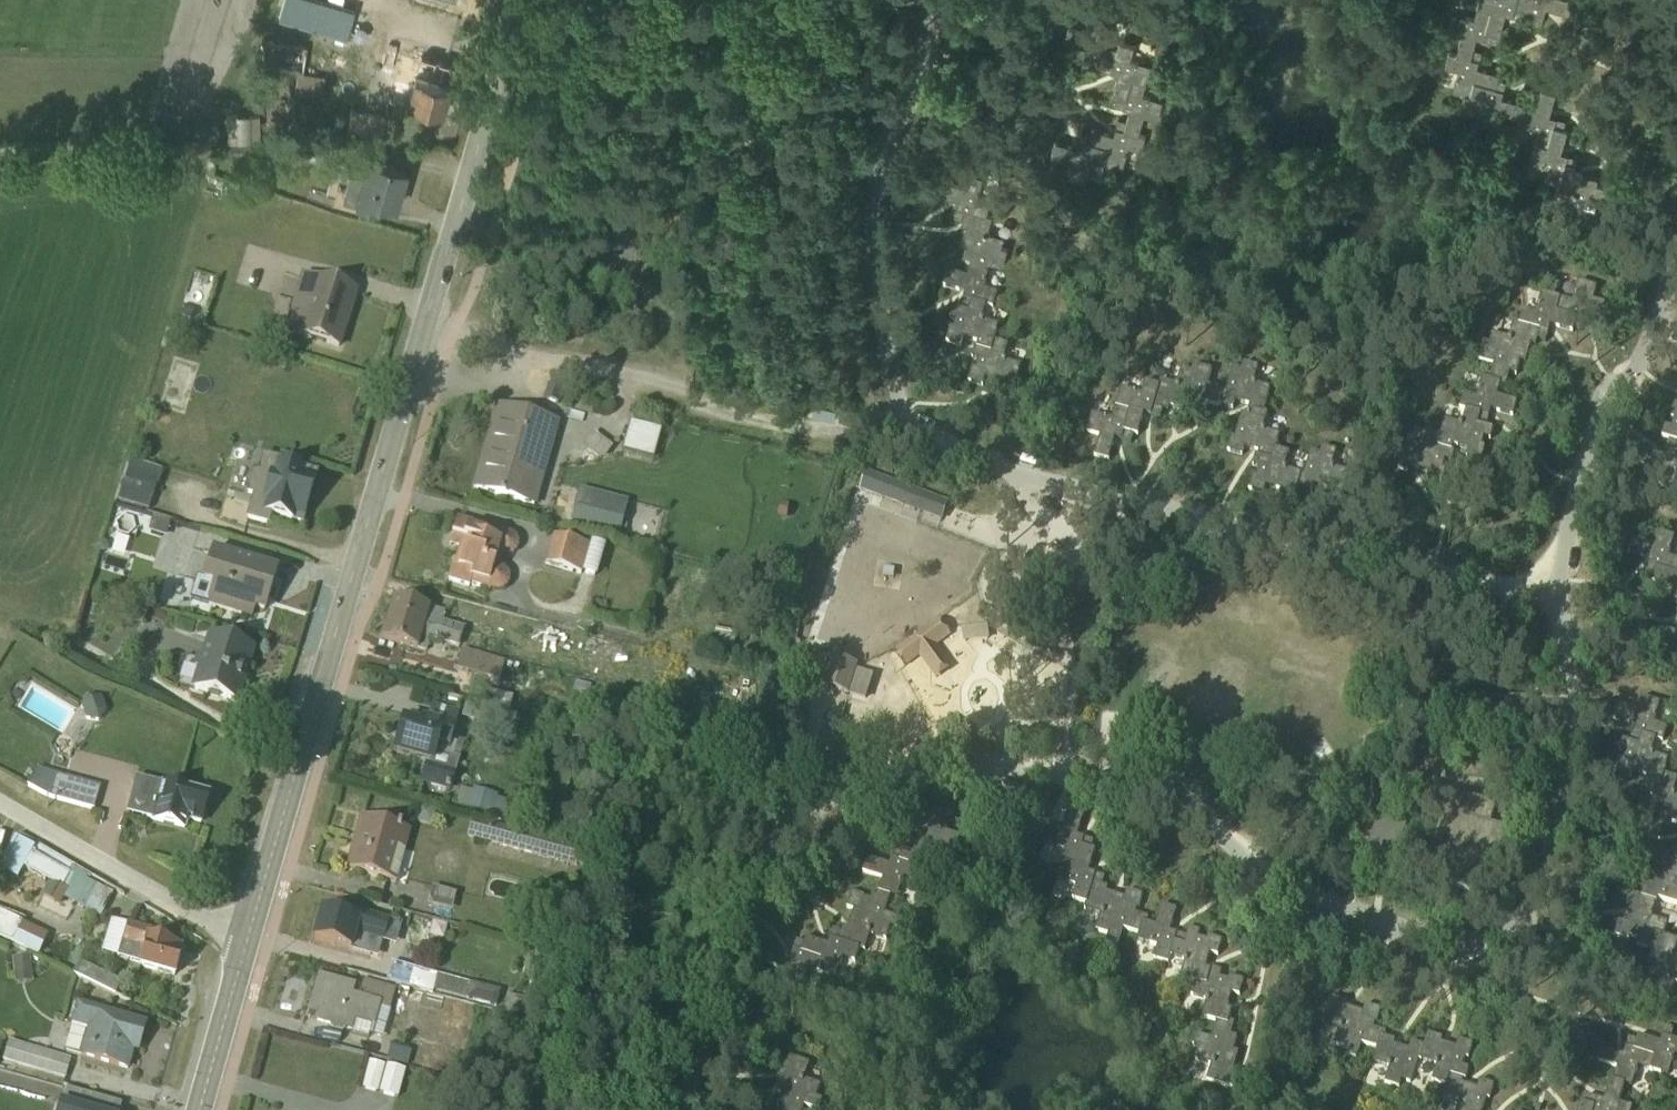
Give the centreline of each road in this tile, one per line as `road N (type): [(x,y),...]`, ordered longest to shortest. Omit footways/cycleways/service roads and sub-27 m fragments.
road 1 (secondary): [(244,950),(519,0)]
road 2 (track): [(849,432),(425,326)]
road 3 (track): [(1064,781),(1071,669),(1001,630),(987,606),(986,583),(1021,481)]
road 4 (unclassified): [(244,950),(0,808)]
road 5 (secondary): [(200,1109),(244,950)]

